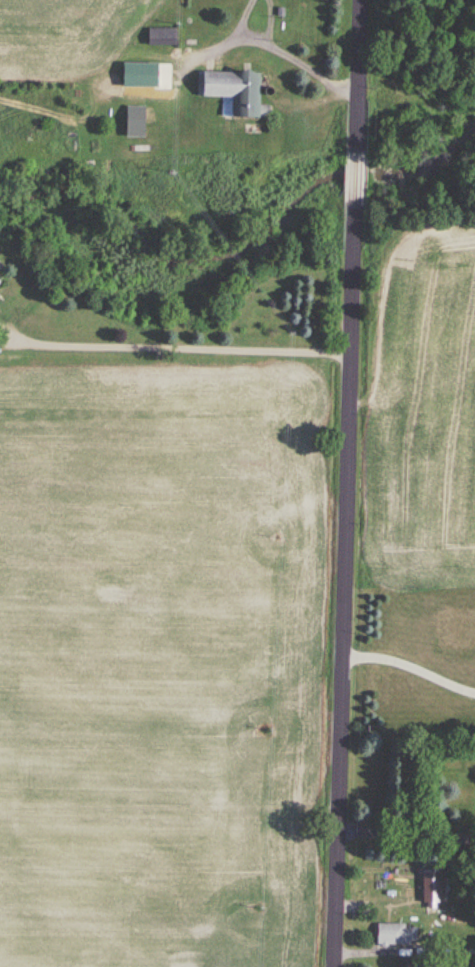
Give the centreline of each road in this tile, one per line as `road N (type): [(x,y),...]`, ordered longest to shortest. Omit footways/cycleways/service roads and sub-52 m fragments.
road 1 (tertiary): [(338,966),(362,0)]

